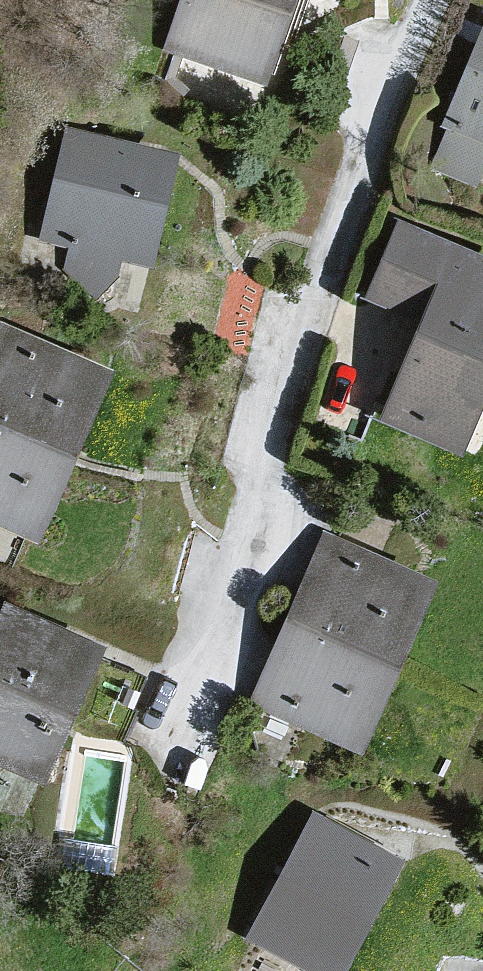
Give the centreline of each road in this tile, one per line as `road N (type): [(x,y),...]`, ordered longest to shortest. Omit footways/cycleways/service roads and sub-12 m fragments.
road 1 (residential): [(211,731),(317,284),(420,0)]

